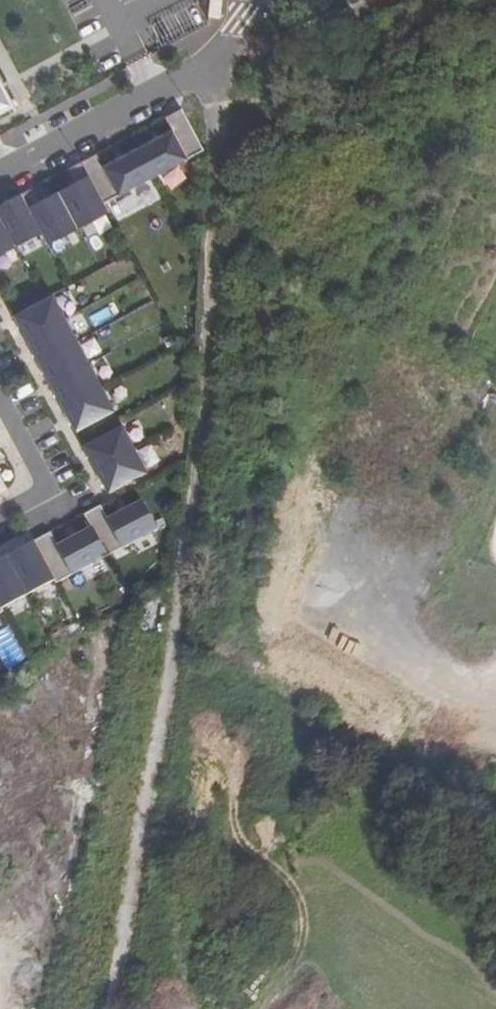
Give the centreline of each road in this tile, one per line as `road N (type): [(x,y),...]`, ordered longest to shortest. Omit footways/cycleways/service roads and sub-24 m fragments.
road 1 (unclassified): [(115,1008),(179,619)]
road 2 (residential): [(0,175),(225,62)]

